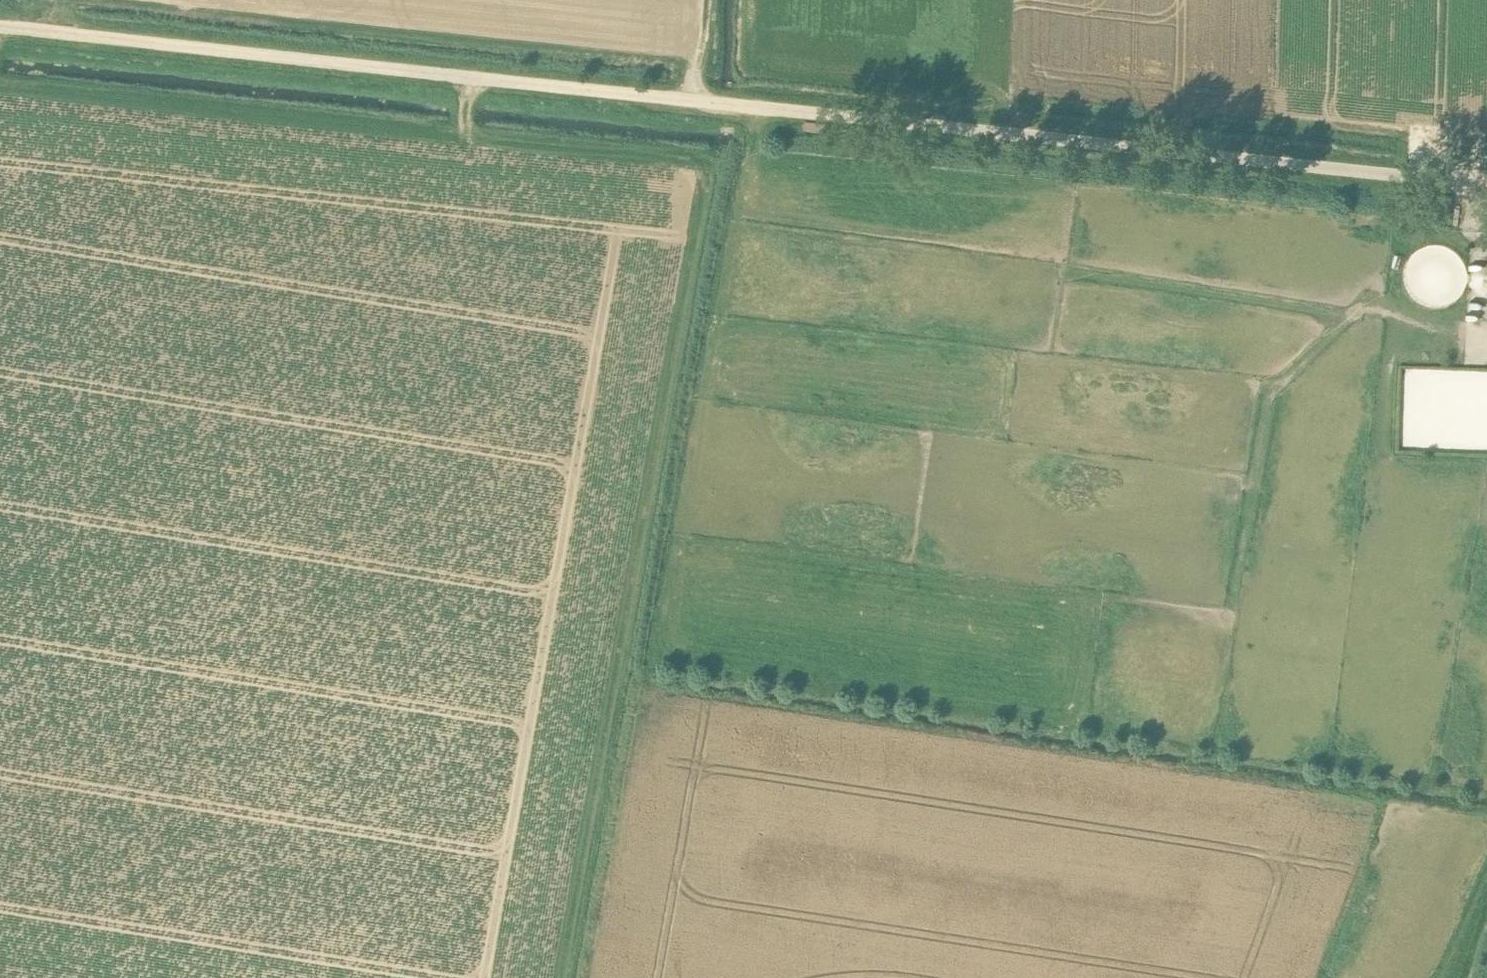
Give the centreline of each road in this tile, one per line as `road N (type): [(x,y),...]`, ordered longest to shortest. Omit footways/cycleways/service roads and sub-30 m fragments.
road 1 (unclassified): [(588,91),(1333,199),(1486,213)]
road 2 (track): [(0,28),(588,91)]

